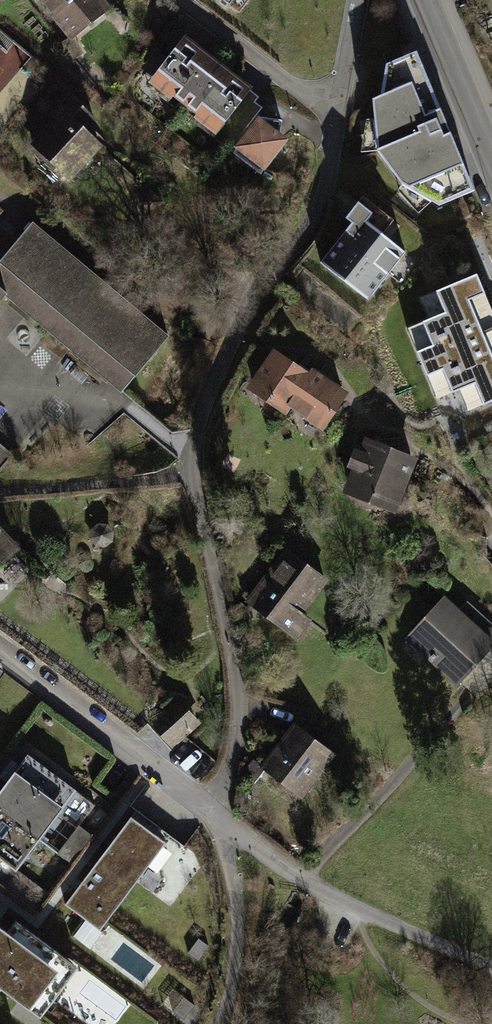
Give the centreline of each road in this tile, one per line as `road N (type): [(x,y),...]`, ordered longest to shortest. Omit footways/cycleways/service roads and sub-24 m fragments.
road 1 (residential): [(216,820),(239,695),(194,469),(229,358),(306,236),(330,165),(357,0)]
road 2 (residential): [(216,820),(365,911),(491,970)]
road 3 (residential): [(0,657),(216,820)]
road 4 (tertiary): [(491,164),(423,0)]

